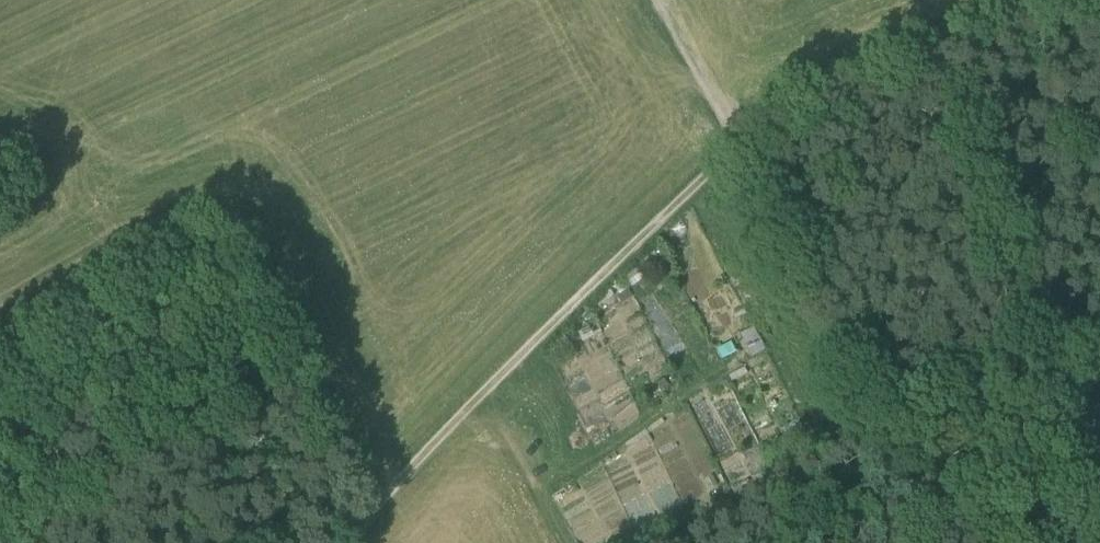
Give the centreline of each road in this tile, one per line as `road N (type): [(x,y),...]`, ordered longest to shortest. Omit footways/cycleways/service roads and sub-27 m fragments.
road 1 (track): [(340,542),(737,141),(808,95),(1035,0)]
road 2 (track): [(737,141),(1054,401)]
road 3 (track): [(567,542),(474,402)]

